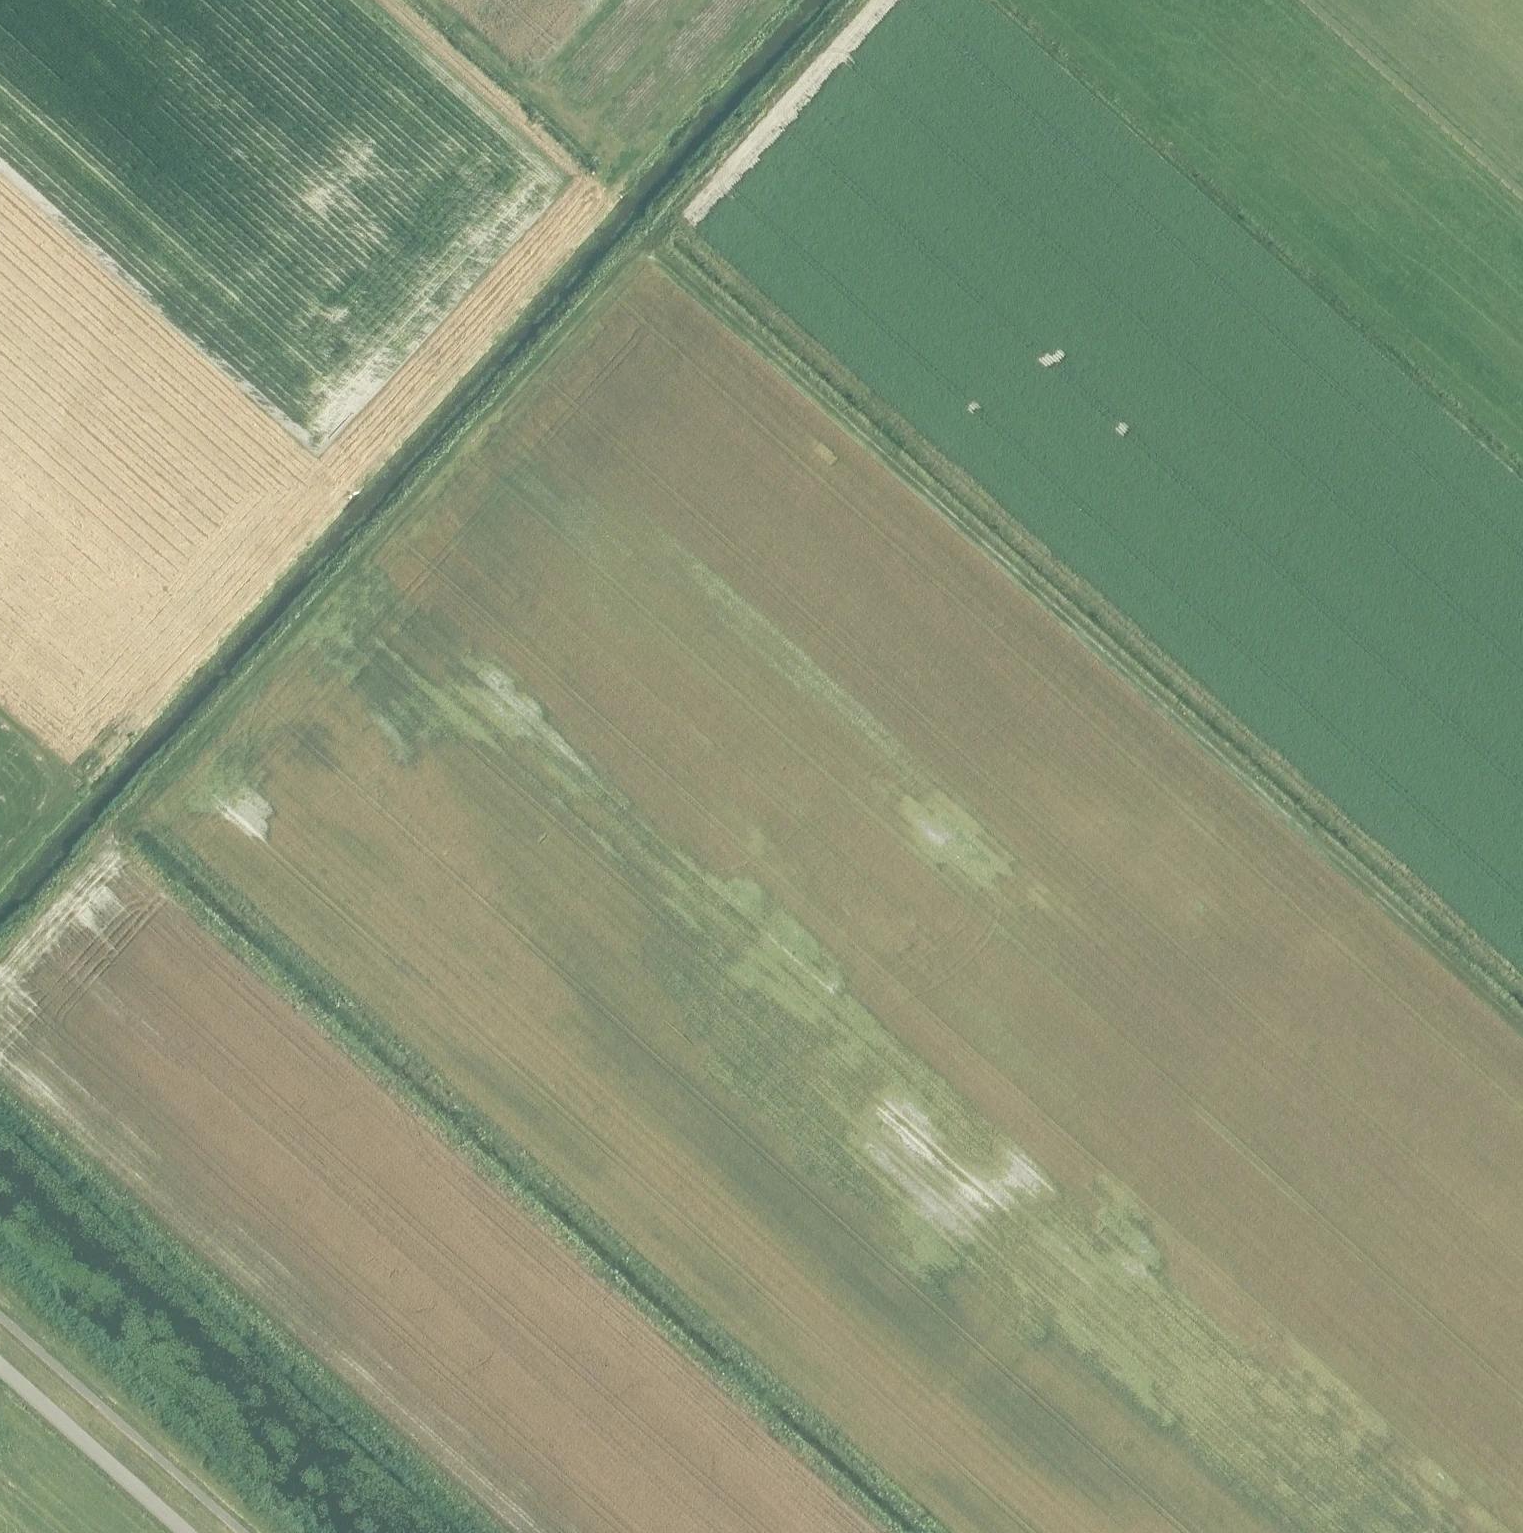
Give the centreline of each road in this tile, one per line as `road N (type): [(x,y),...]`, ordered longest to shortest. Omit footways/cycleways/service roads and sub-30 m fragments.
road 1 (unclassified): [(181,1532),(0,1371)]

